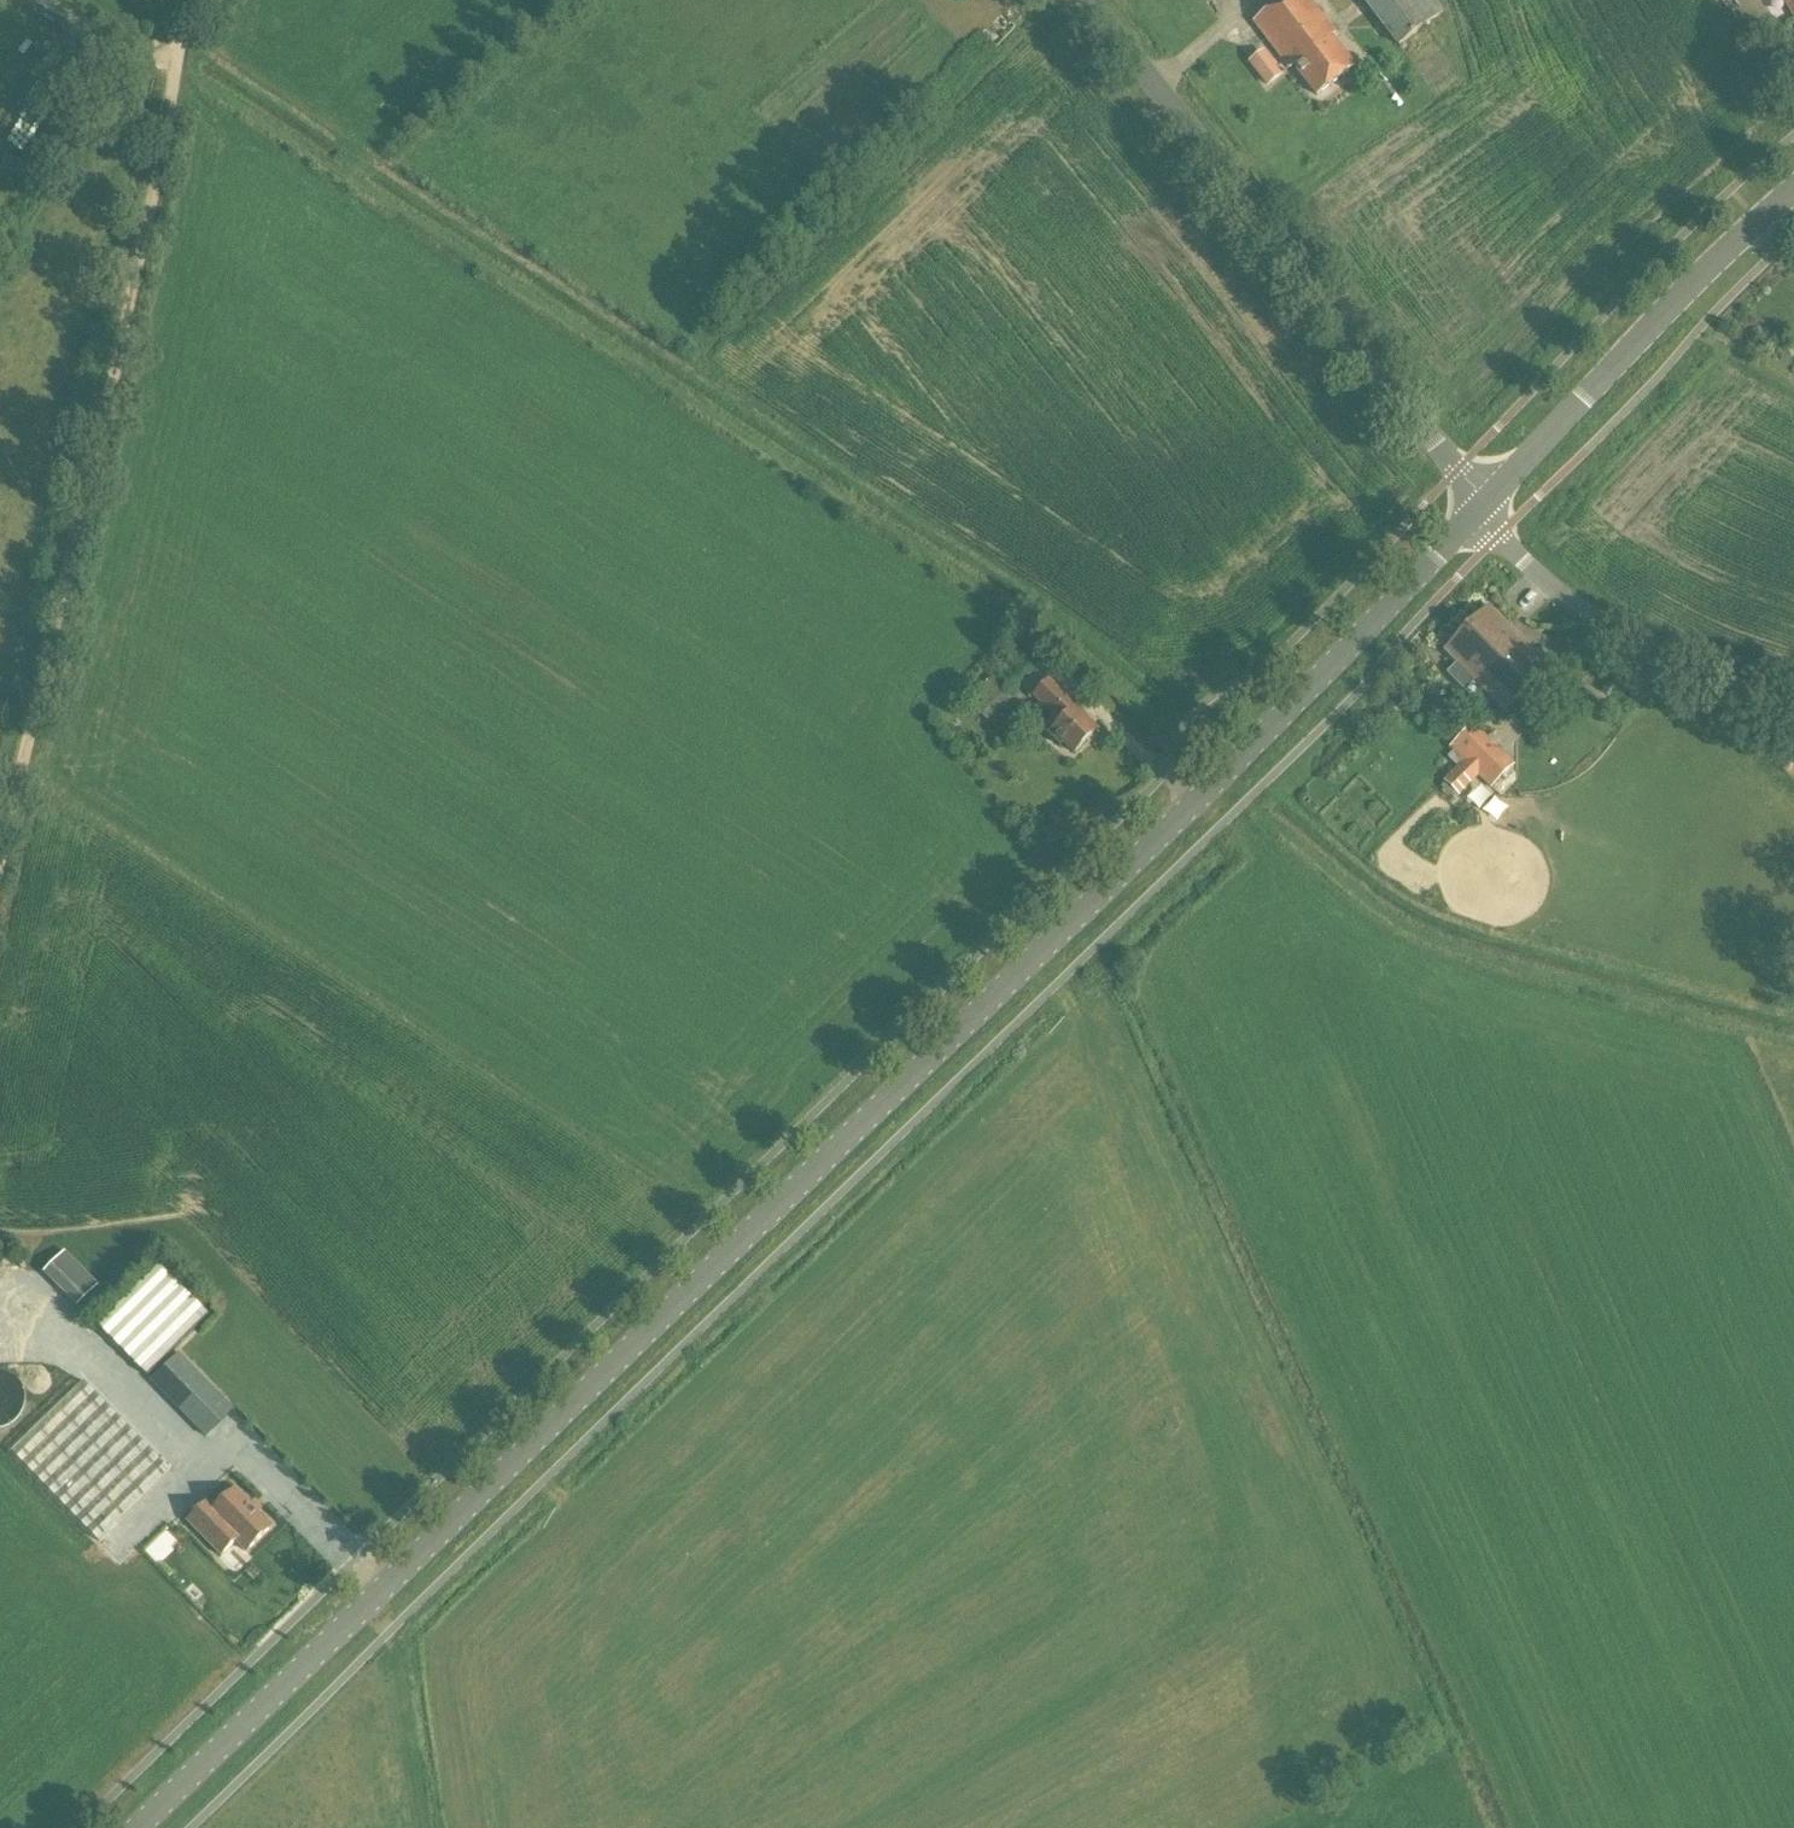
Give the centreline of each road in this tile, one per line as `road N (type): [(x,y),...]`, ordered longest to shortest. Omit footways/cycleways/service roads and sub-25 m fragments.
road 1 (tertiary): [(142,1827),(1477,510)]
road 2 (track): [(0,868),(183,55),(186,0)]
road 3 (unclassified): [(1477,510),(1096,0)]
road 4 (tertiary): [(1477,510),(1793,196)]
road 5 (unclassified): [(1793,705),(1718,681),(1611,629),(1534,571),(1477,510)]
road 6 (track): [(420,1827),(392,1627),(373,1596)]

